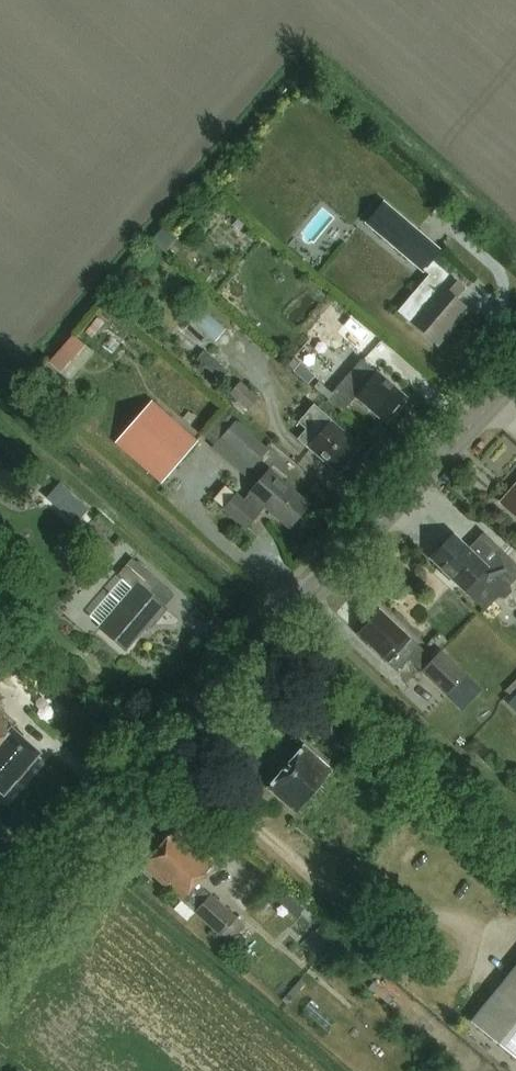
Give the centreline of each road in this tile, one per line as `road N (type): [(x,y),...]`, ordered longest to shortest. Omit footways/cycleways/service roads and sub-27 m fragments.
road 1 (secondary): [(0,925),(515,378)]

